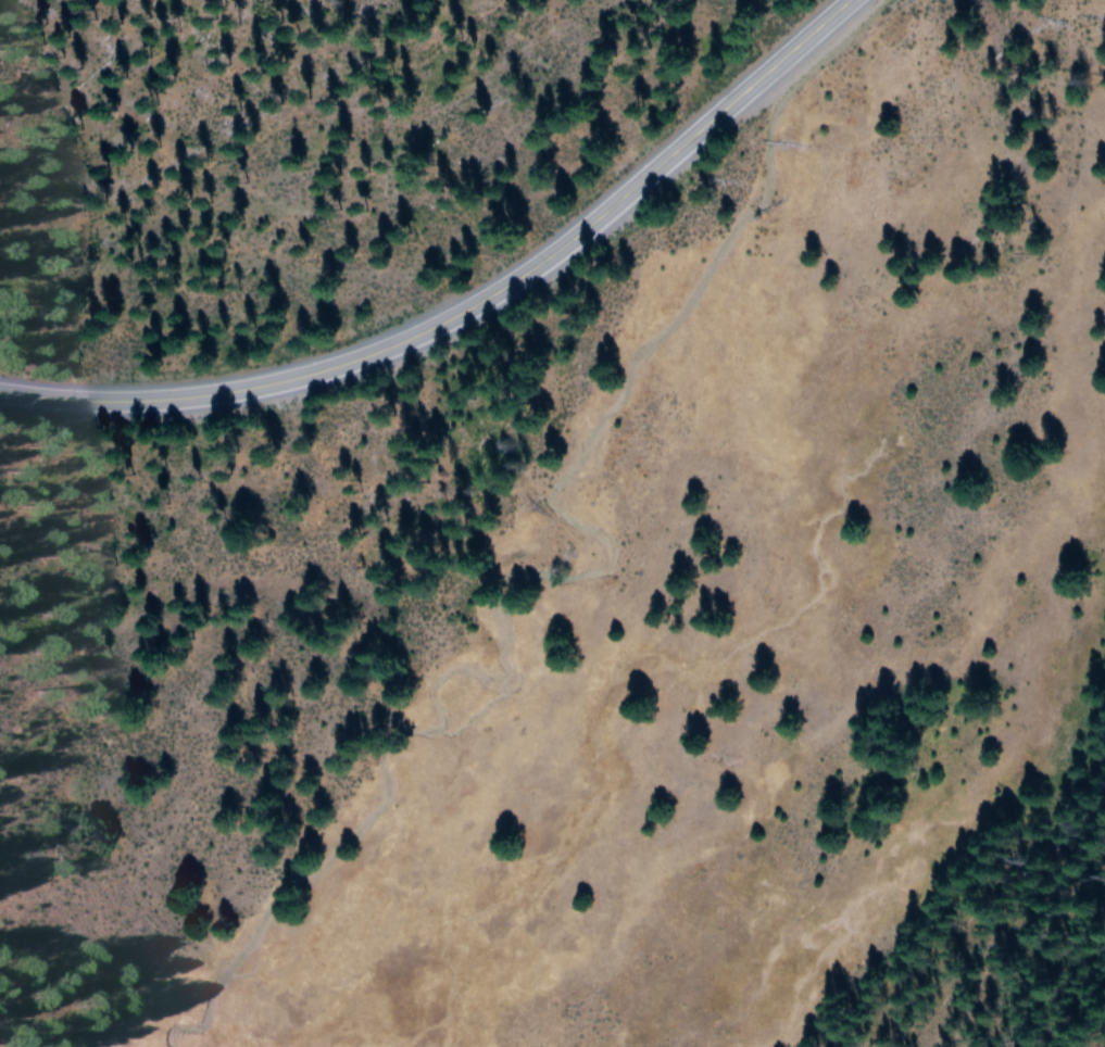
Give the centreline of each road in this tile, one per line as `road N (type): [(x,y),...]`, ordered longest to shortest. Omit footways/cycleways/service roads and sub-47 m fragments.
road 1 (primary): [(0,390),(176,399),(291,378),(419,333),(481,301),(592,223),(850,0)]

